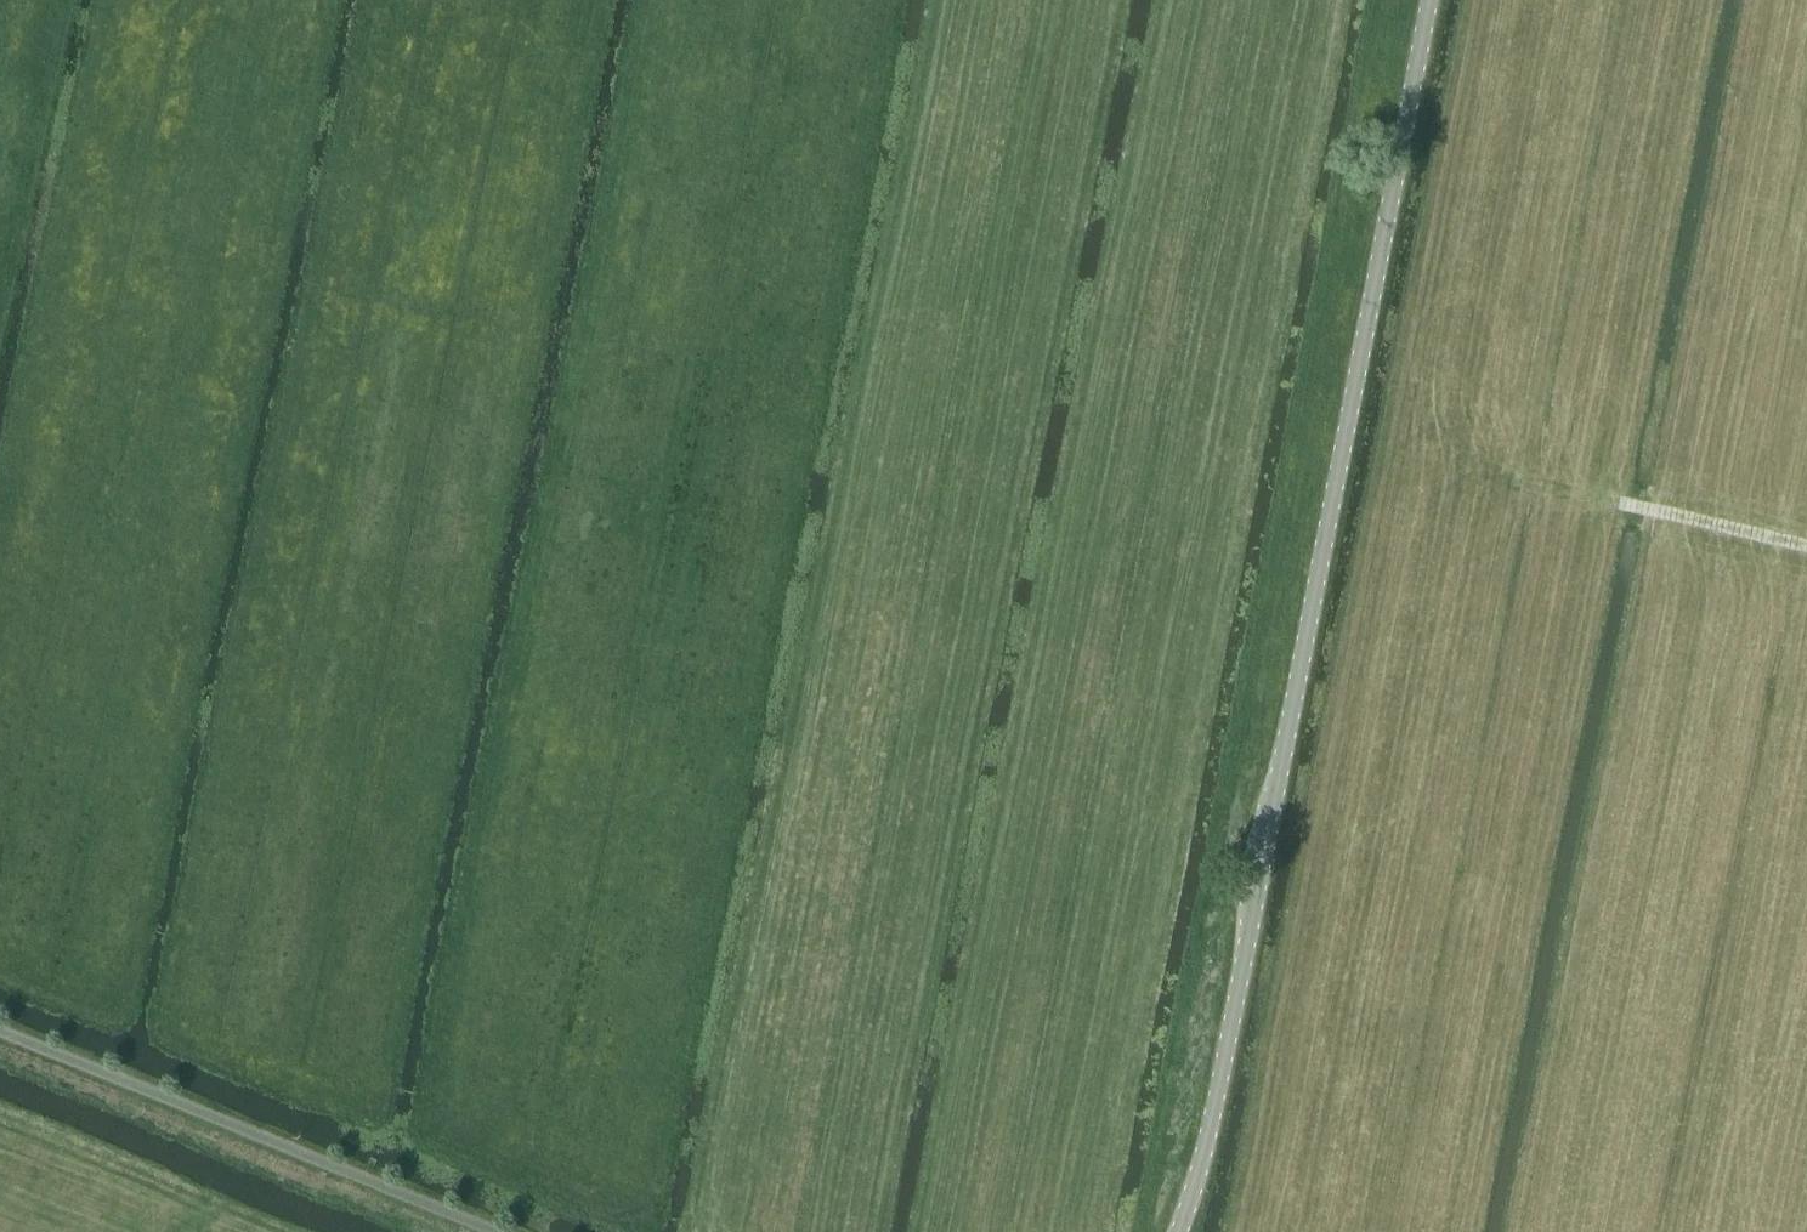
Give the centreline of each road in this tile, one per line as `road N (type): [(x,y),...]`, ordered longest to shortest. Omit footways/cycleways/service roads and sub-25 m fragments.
road 1 (tertiary): [(1179,1231),(1209,1144),(1253,933),(1432,0)]
road 2 (track): [(1806,544),(1617,500)]

